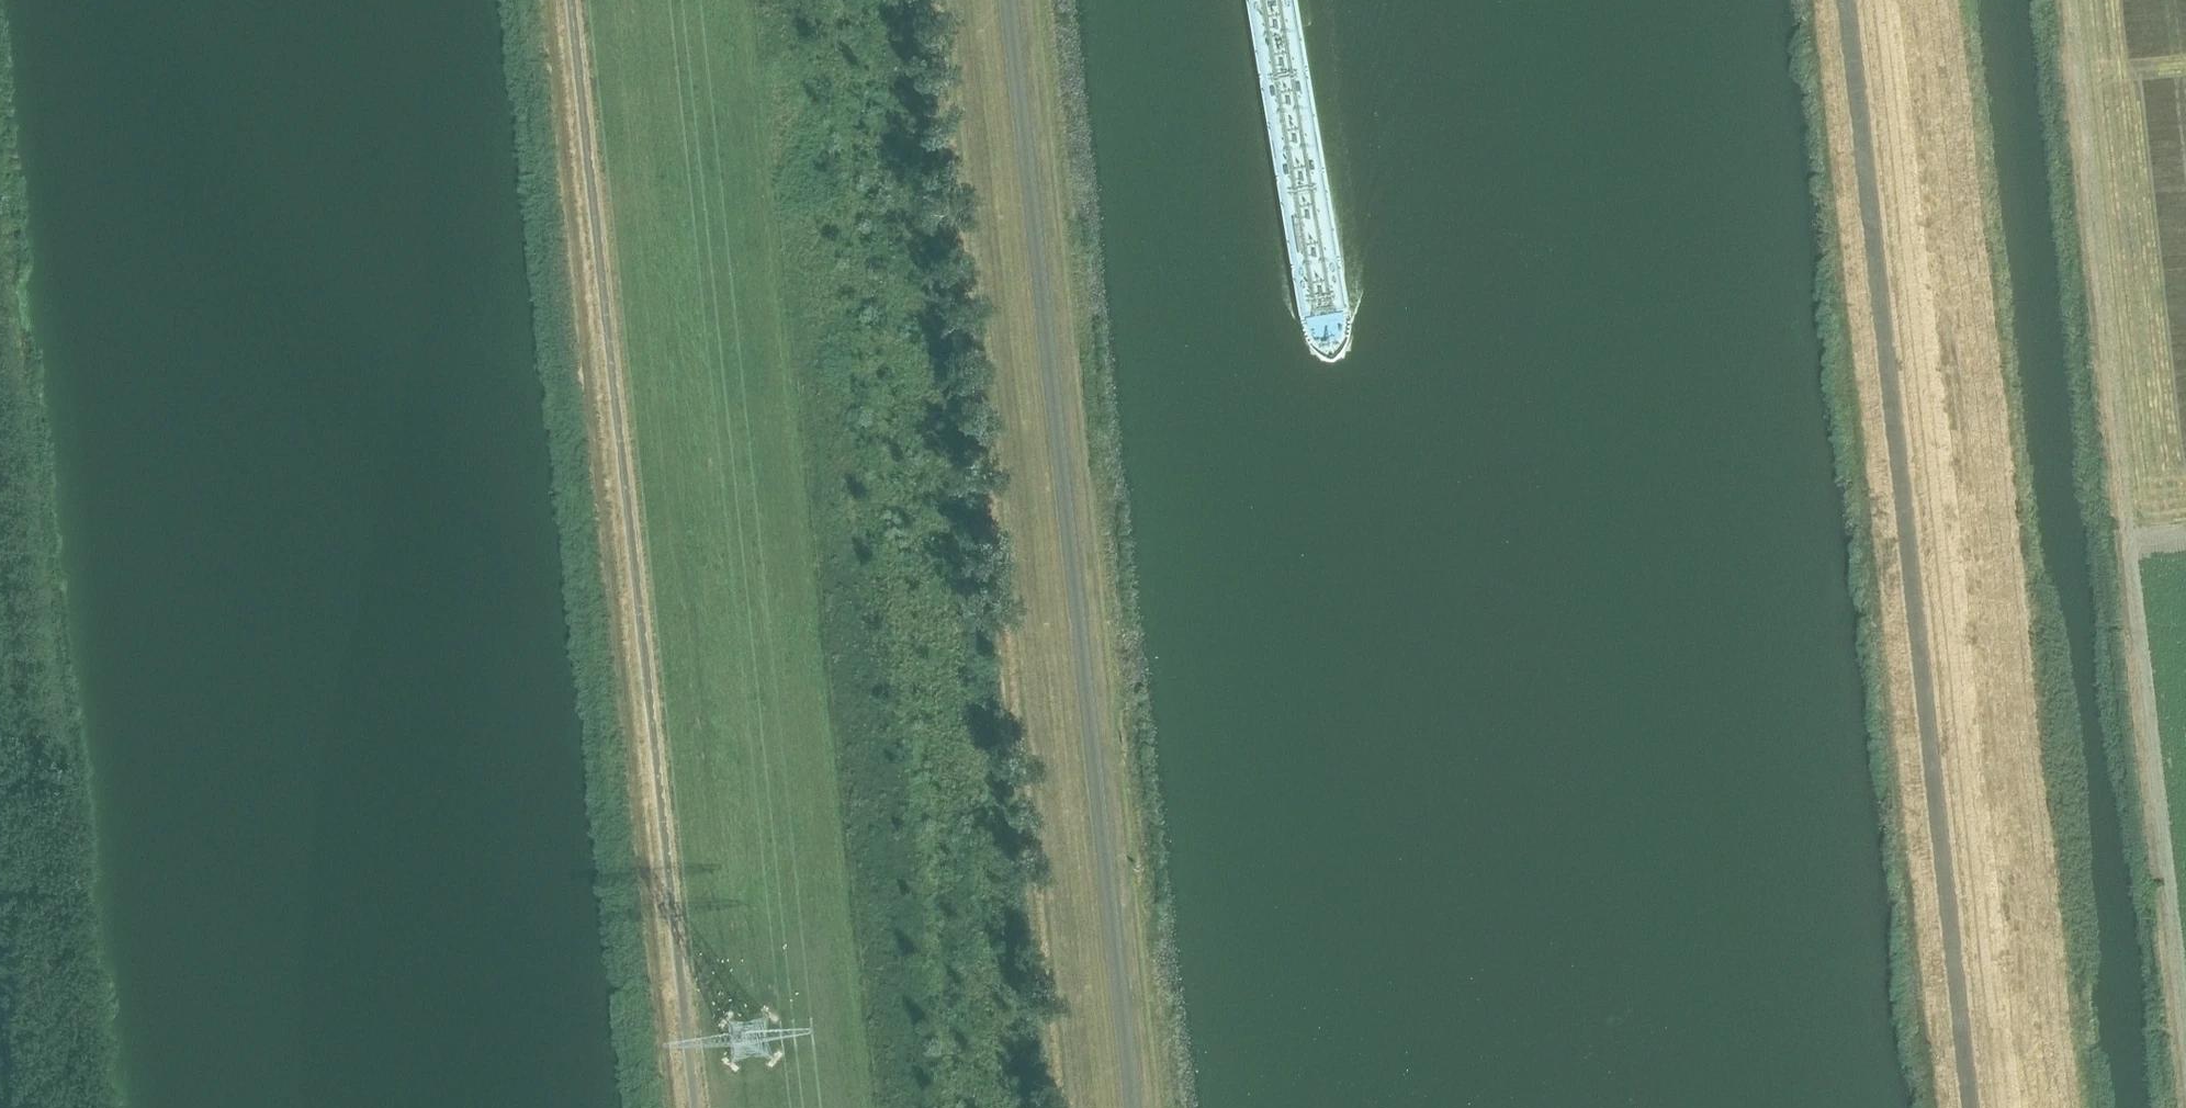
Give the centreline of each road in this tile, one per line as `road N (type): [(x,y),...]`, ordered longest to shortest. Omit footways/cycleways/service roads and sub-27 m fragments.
road 1 (unclassified): [(1971,1107),(1848,0)]
road 2 (unclassified): [(695,1107),(573,0)]
road 3 (unclassified): [(63,1107),(0,530)]

